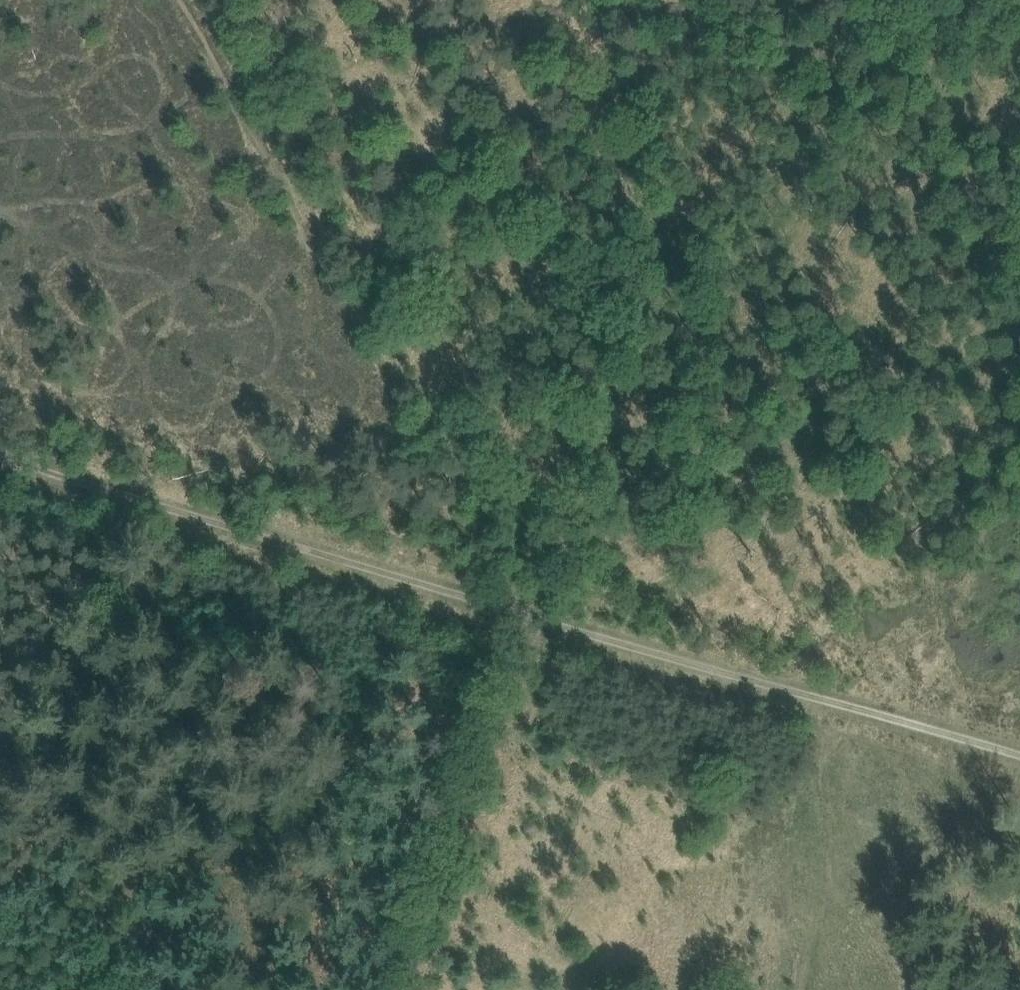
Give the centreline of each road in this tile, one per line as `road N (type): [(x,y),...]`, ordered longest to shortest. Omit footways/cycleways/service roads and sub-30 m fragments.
road 1 (track): [(0,460),(1019,753)]
road 2 (track): [(535,617),(447,832),(412,989)]

